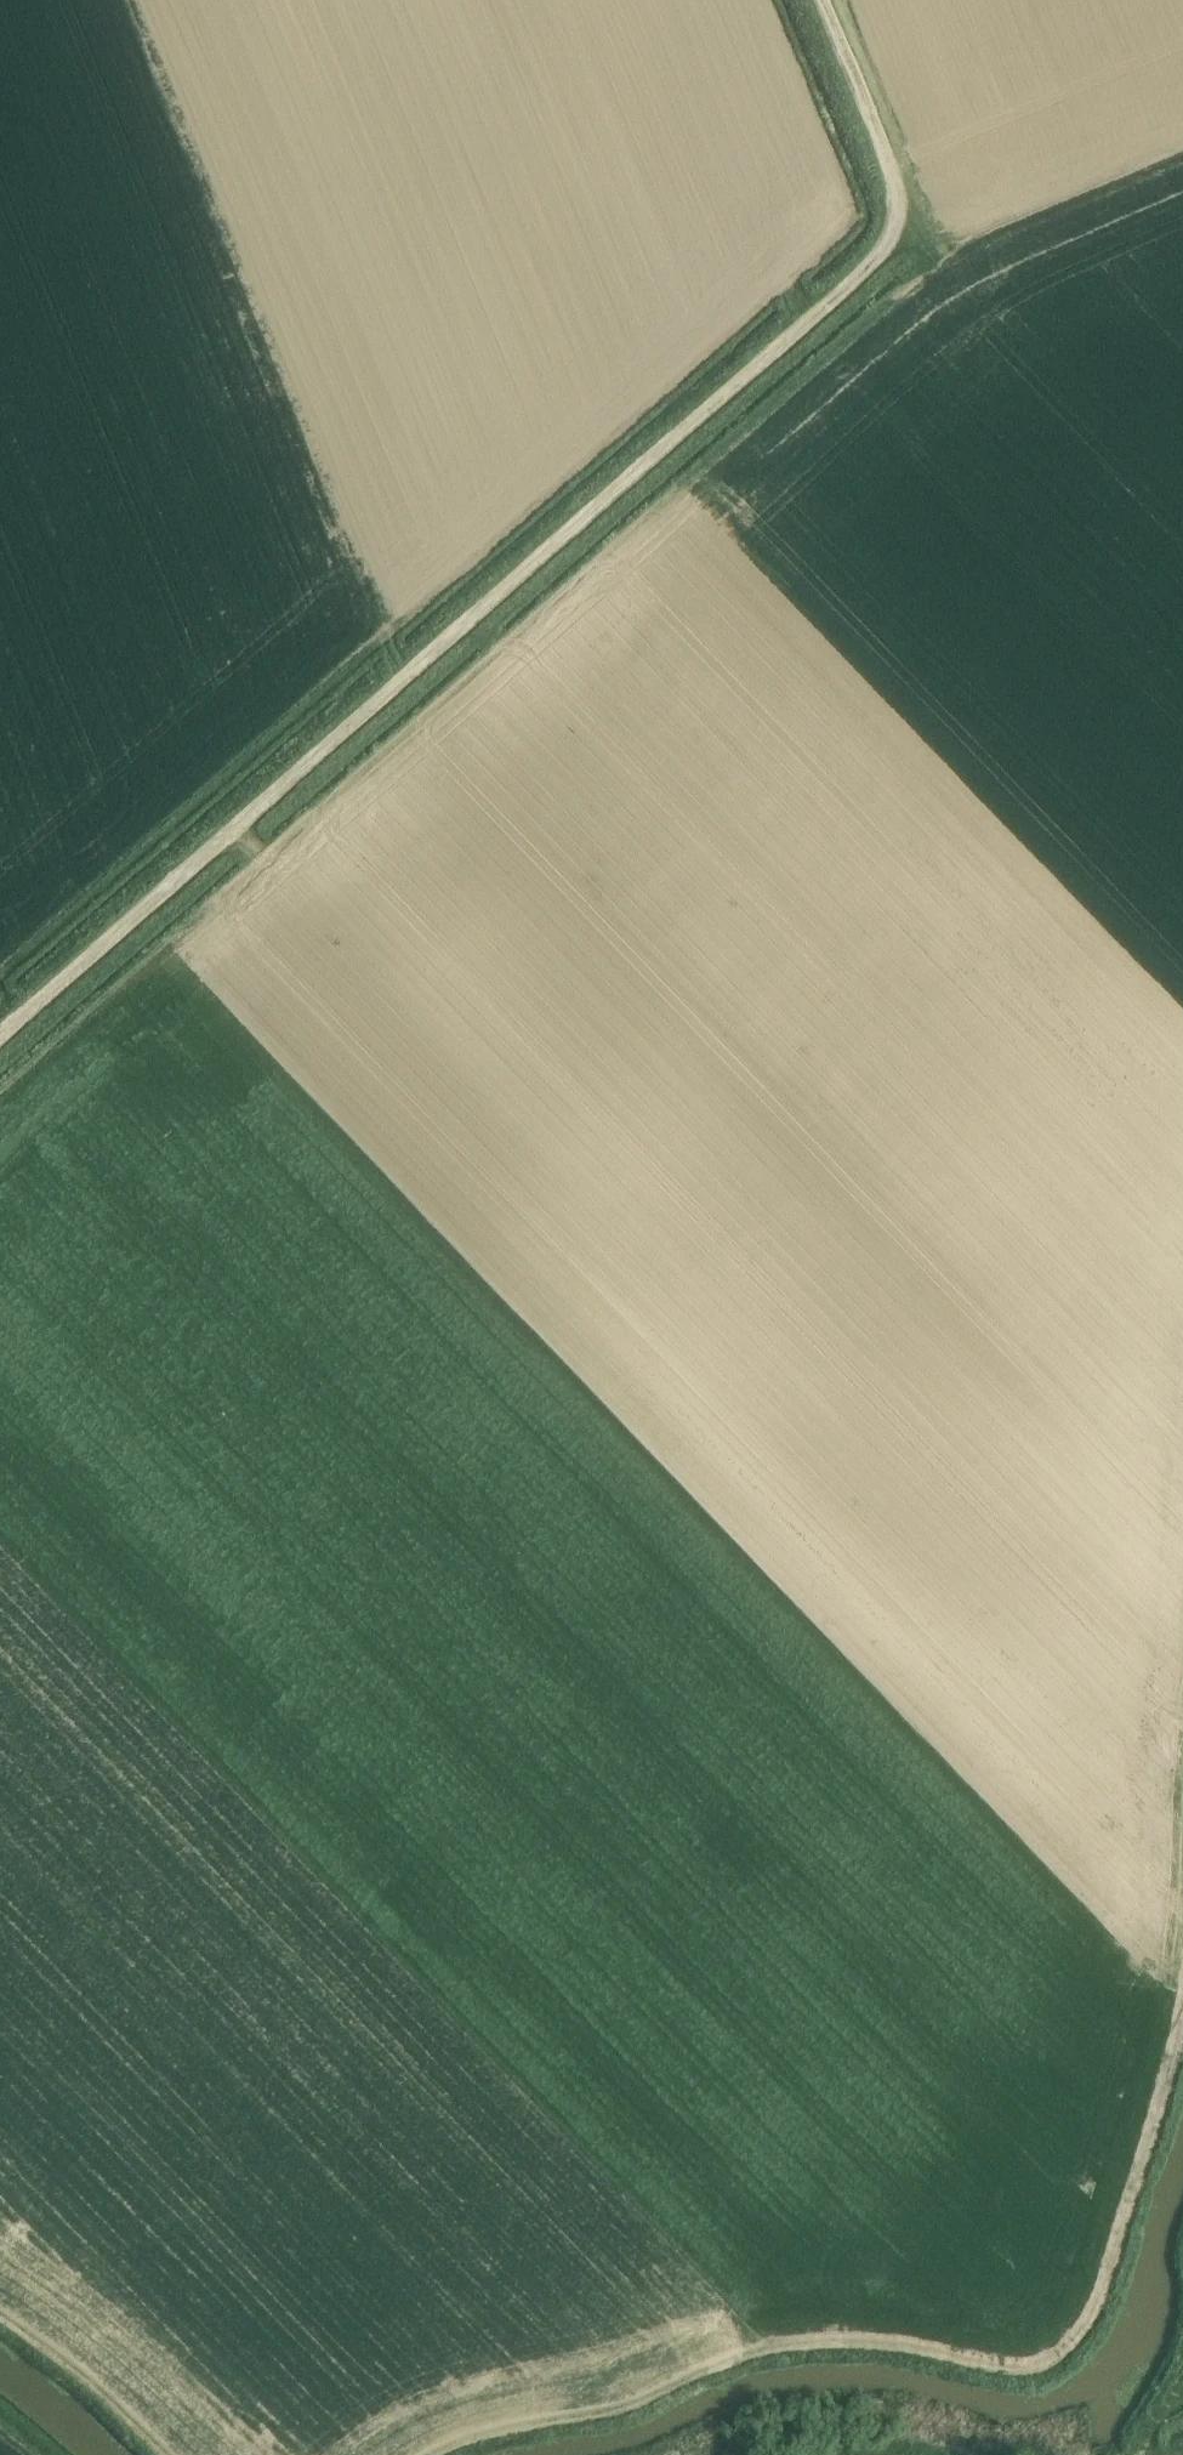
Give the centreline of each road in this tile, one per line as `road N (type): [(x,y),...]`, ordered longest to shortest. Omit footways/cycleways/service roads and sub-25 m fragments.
road 1 (track): [(0,1037),(873,263),(894,225),(894,185),(822,0)]

